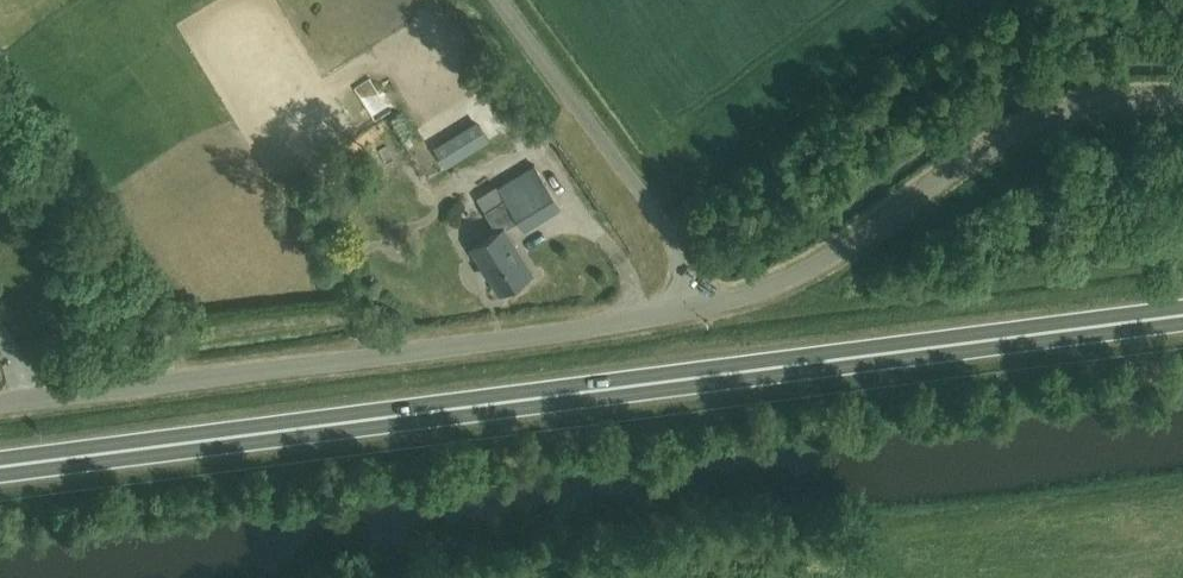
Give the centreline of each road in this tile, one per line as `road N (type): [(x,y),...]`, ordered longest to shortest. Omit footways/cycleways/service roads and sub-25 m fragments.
road 1 (trunk): [(0,466),(1182,313)]
road 2 (unclassified): [(0,403),(691,309)]
road 3 (unclassified): [(691,309),(793,278),(1028,125),(1096,104),(1182,106)]
road 4 (unclassified): [(691,309),(679,247),(498,0)]

